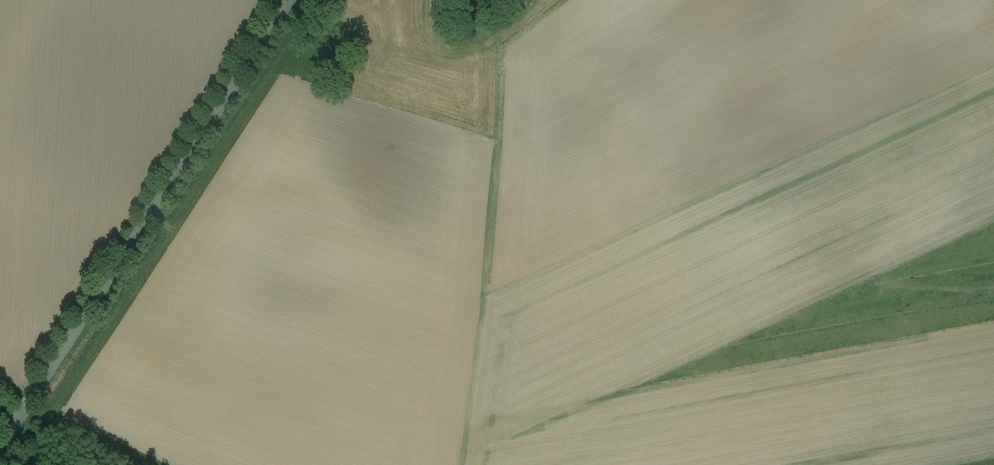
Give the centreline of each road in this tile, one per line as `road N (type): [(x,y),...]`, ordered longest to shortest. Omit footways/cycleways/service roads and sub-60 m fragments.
road 1 (unclassified): [(0,448),(291,0)]

